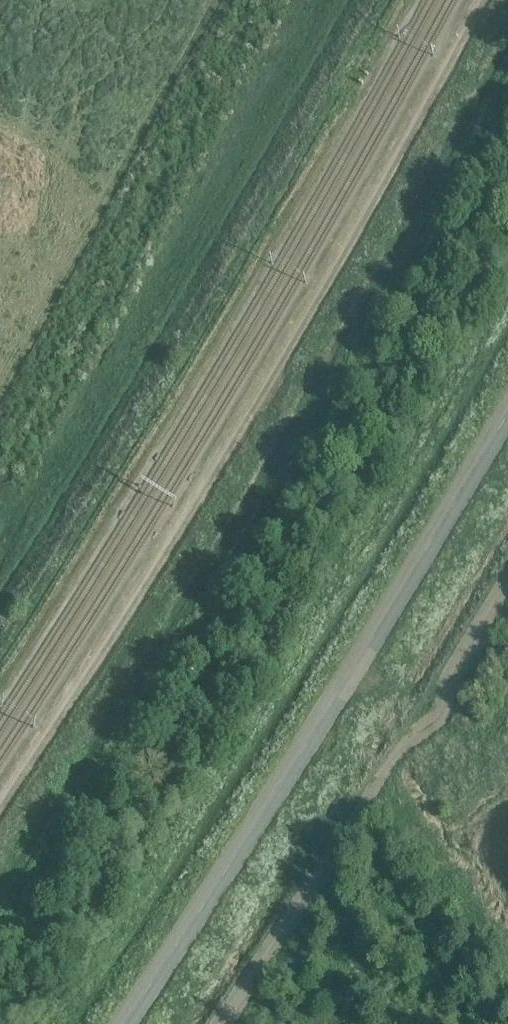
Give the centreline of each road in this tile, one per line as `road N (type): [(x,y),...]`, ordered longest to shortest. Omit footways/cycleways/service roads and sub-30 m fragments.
road 1 (track): [(0,814),(240,433),(487,0)]
road 2 (tertiary): [(121,1023),(327,708),(507,404)]

